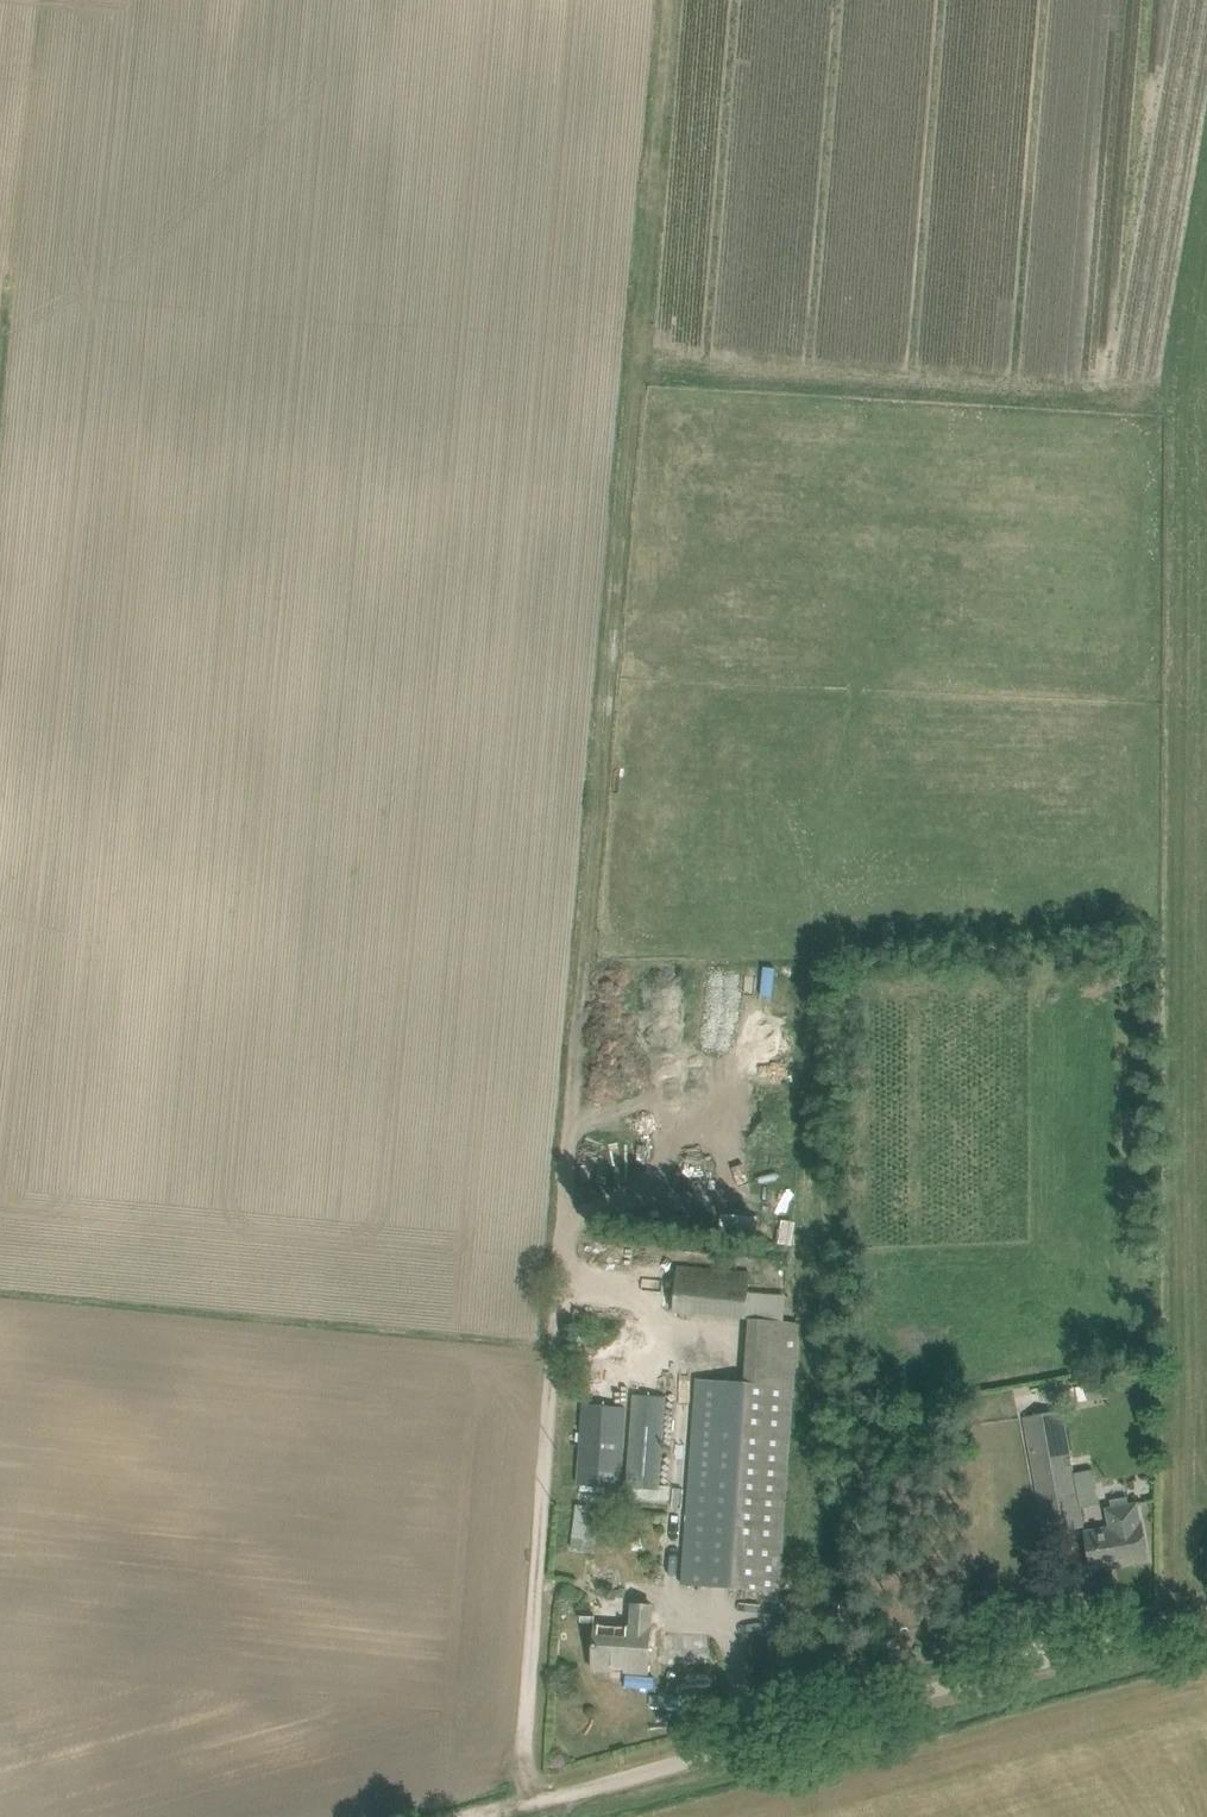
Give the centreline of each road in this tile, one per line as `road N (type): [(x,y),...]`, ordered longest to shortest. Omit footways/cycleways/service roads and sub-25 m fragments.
road 1 (unclassified): [(547,1810),(1206,1626)]

